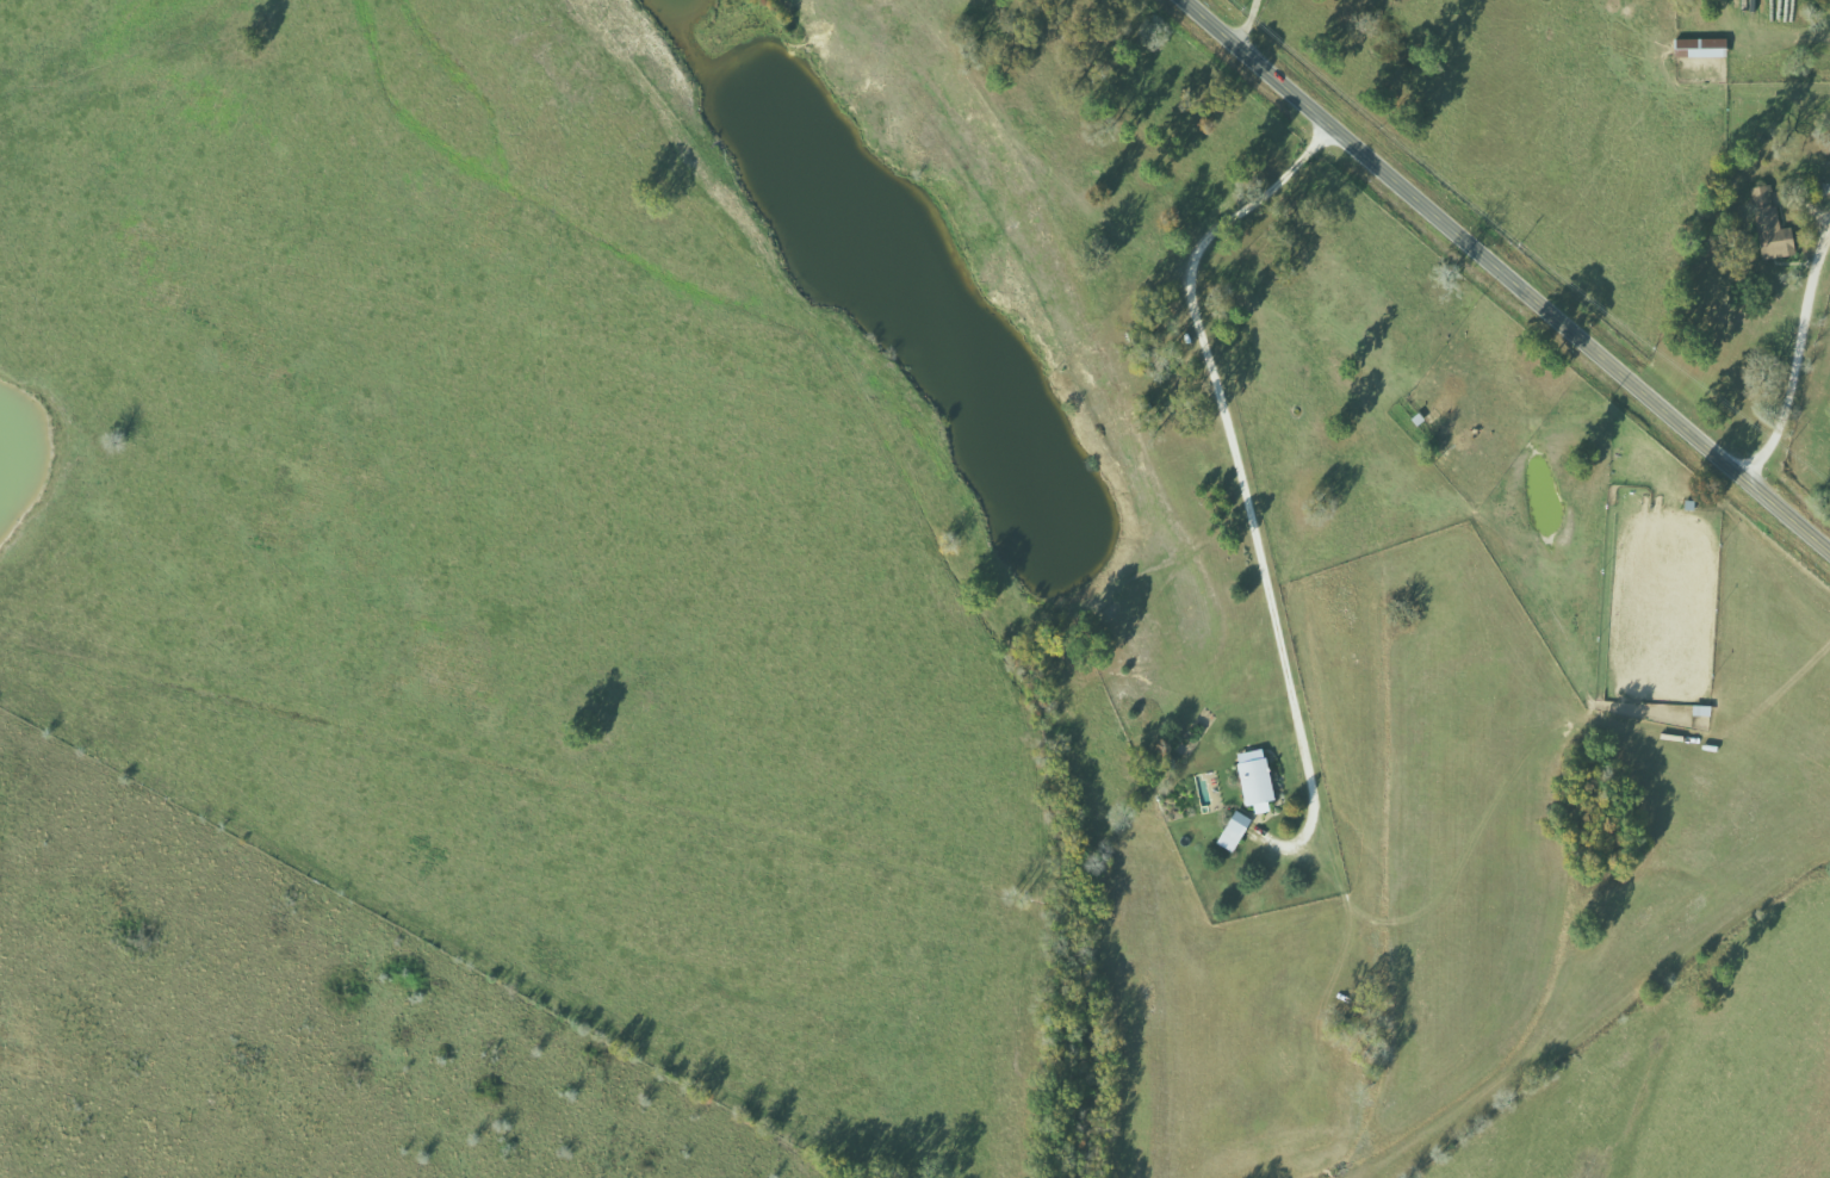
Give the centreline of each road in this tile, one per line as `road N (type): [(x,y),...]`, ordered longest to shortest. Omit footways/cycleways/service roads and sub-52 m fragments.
road 1 (secondary): [(1183,0),(1829,552)]

